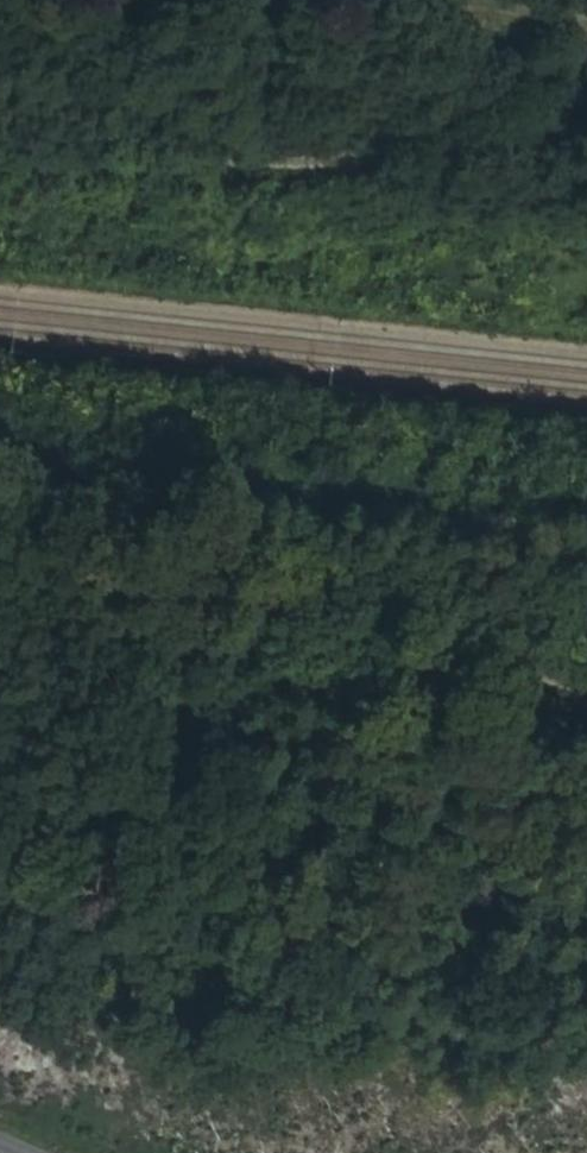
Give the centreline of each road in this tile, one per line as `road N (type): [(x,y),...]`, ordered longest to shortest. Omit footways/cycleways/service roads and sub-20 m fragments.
road 1 (track): [(586,680),(348,618),(0,453)]
road 2 (track): [(586,56),(317,176),(0,184)]

